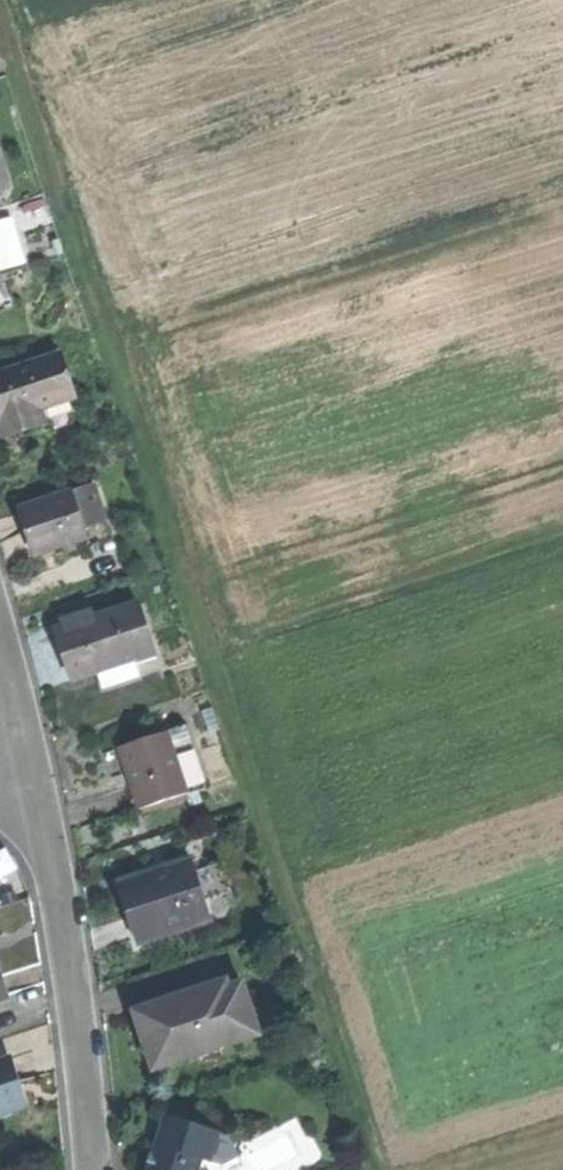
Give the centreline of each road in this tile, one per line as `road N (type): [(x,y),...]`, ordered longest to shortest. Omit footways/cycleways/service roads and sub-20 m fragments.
road 1 (residential): [(95,1169),(40,782)]
road 2 (residential): [(40,782),(0,620)]

